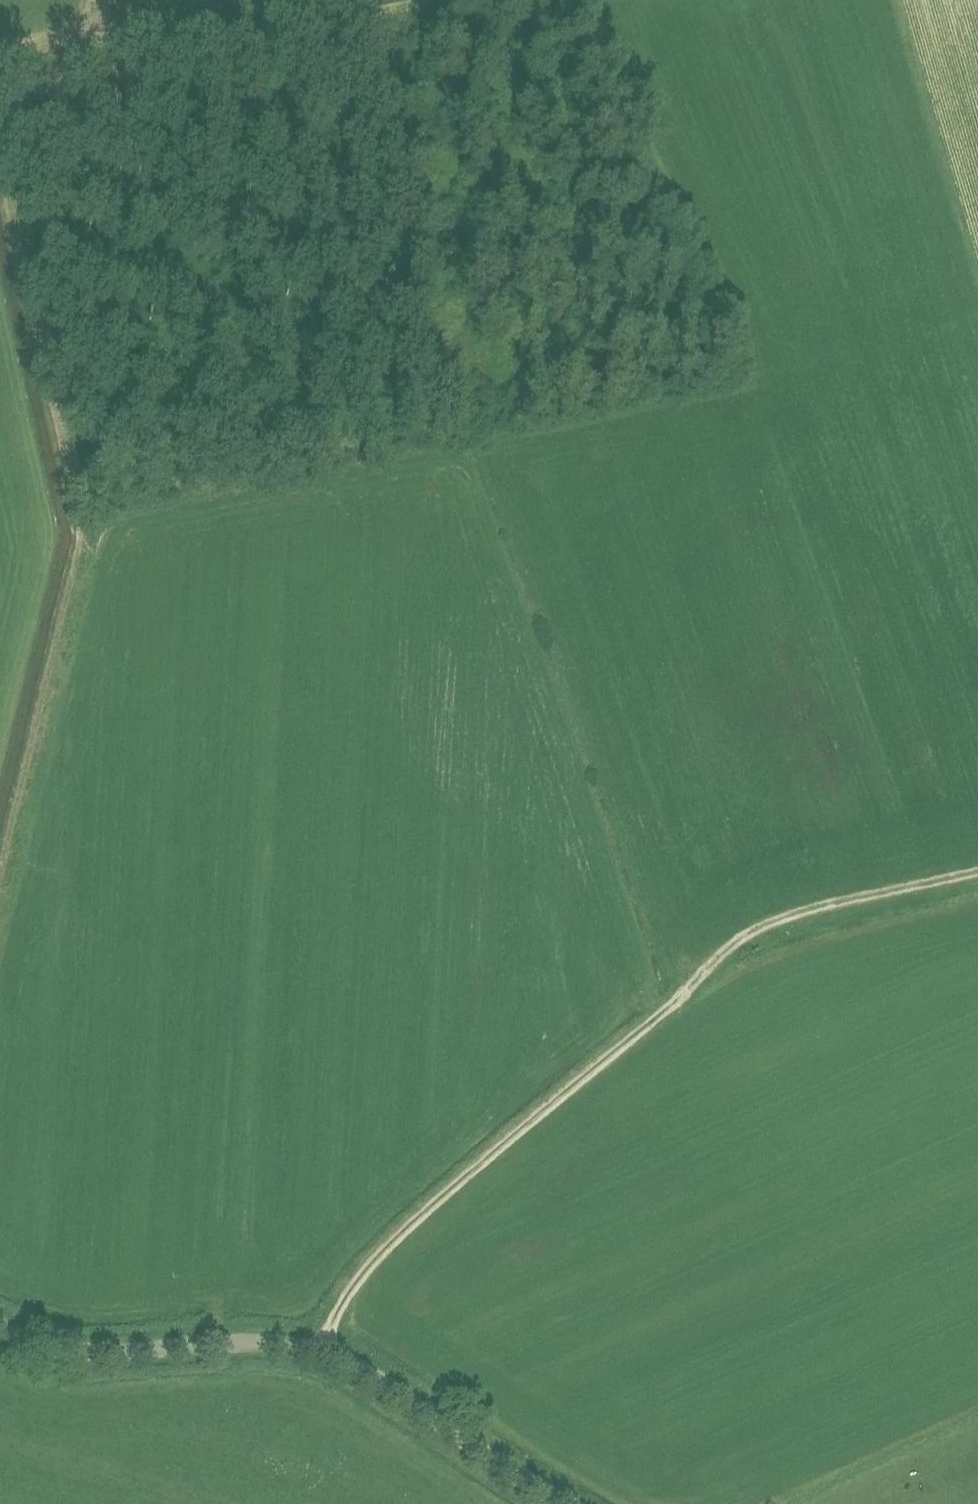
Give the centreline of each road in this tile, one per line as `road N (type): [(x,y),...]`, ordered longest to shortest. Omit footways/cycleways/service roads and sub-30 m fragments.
road 1 (unclassified): [(564,1503),(463,1446),(377,1381),(318,1353),(280,1346),(93,1355),(0,1326)]

